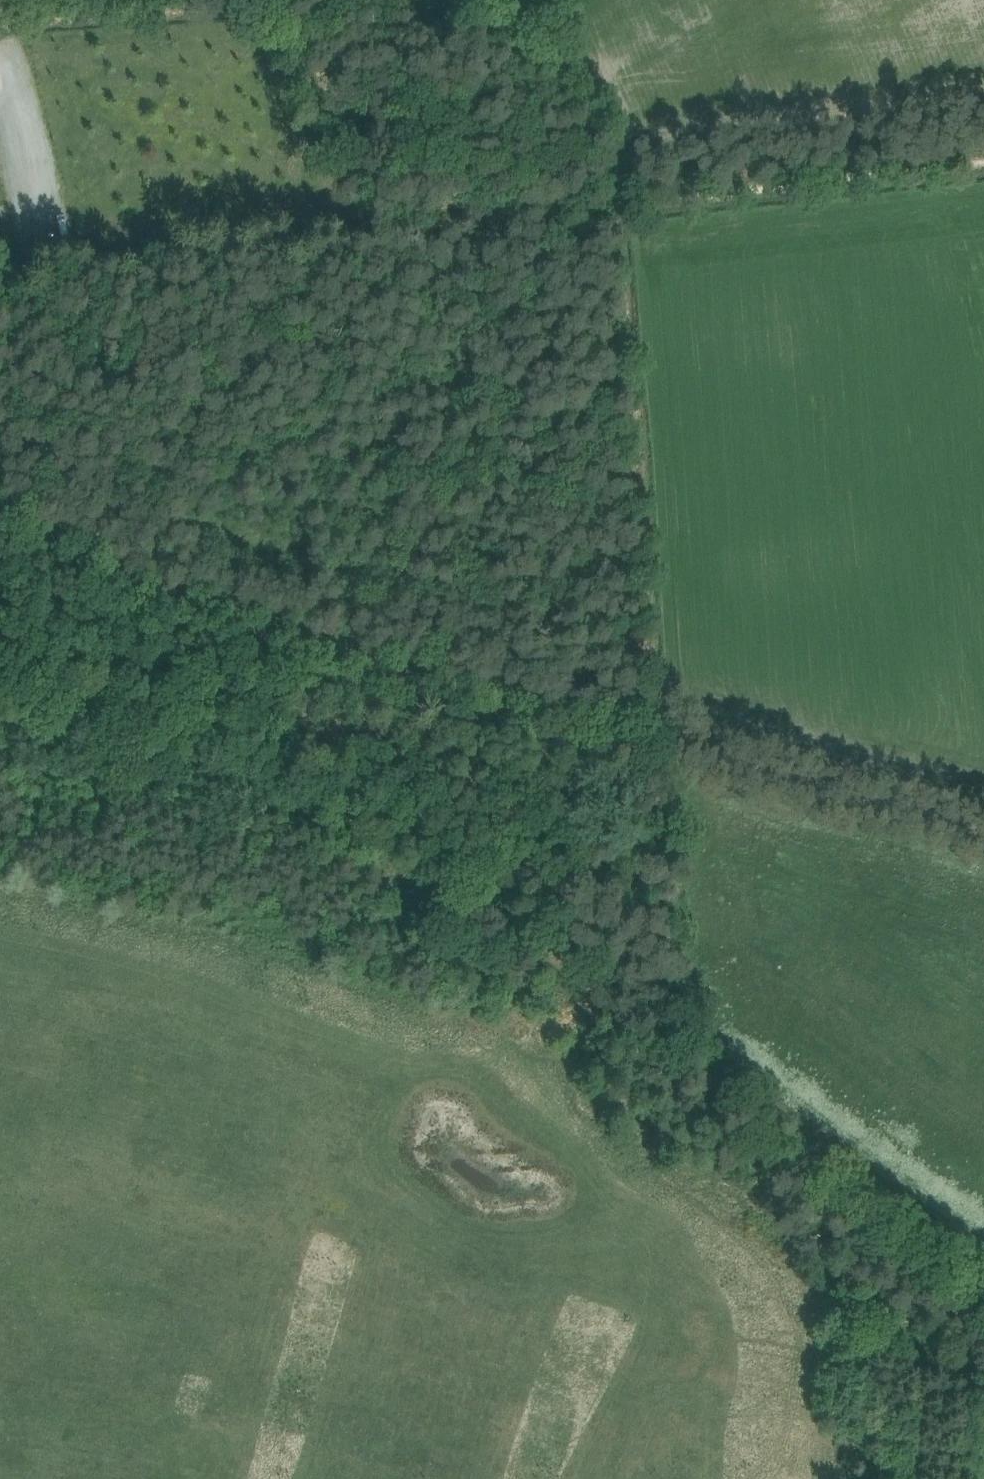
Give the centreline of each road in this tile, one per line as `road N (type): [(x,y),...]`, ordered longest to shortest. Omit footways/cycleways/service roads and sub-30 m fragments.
road 1 (unclassified): [(983,844),(575,734),(175,604),(70,555),(0,511)]

